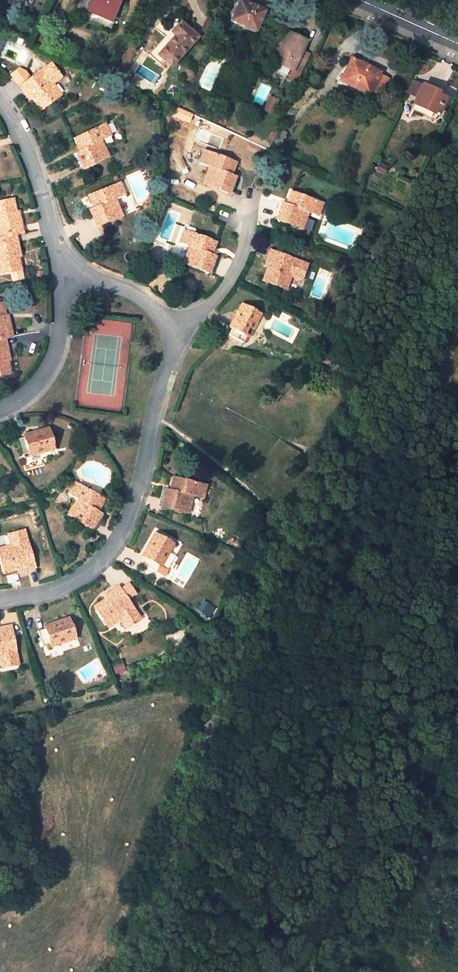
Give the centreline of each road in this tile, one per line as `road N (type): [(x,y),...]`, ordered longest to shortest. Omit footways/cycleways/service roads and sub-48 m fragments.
road 1 (track): [(136,971),(224,689),(301,532),(457,261)]
road 2 (residential): [(0,602),(72,583),(119,540),(140,486),(172,331)]
road 3 (residential): [(64,270),(32,166),(0,109)]
road 4 (residential): [(0,409),(19,402),(58,351),(64,270)]
road 5 (residential): [(250,210),(244,250),(223,291),(172,331)]
road 6 (residential): [(172,331),(147,302),(64,270)]

